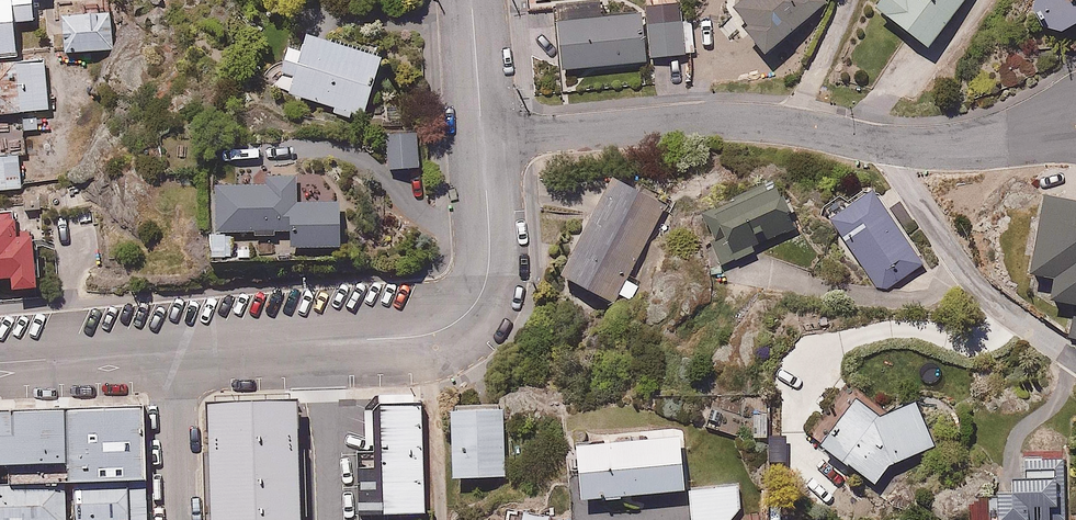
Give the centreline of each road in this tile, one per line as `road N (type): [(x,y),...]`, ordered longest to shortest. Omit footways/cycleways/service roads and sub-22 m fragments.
road 1 (residential): [(482,143),(721,120),(881,145),(967,146),(1075,114)]
road 2 (residential): [(482,143),(486,280),(472,308),(448,327),(409,338),(172,351)]
road 3 (residential): [(172,351),(0,364)]
road 4 (residential): [(172,351),(176,519)]
road 5 (residential): [(470,0),(482,143)]

